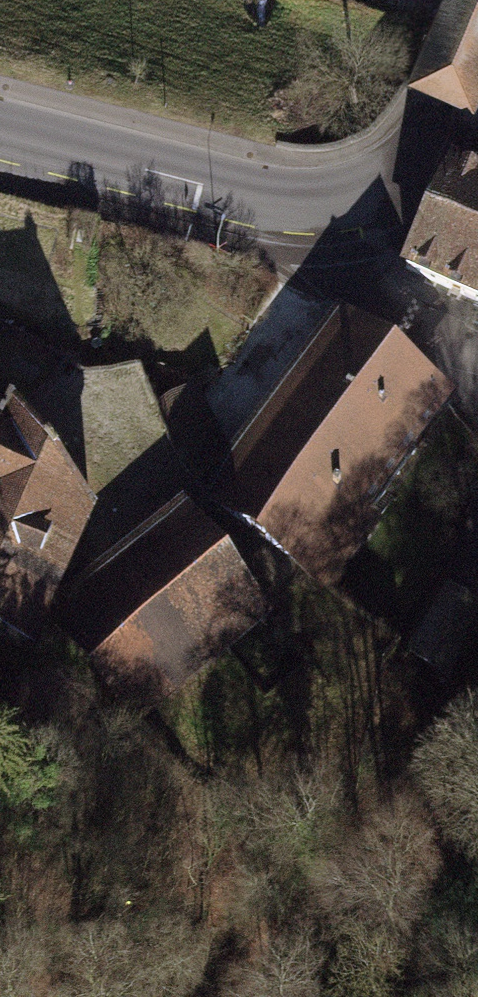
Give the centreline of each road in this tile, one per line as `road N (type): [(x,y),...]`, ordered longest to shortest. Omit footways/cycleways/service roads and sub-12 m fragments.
road 1 (tertiary): [(319,208),(274,207),(0,136)]
road 2 (tertiary): [(477,30),(410,157),(359,198),(319,208)]
road 3 (unclassified): [(477,351),(381,307),(340,264),(319,208)]

